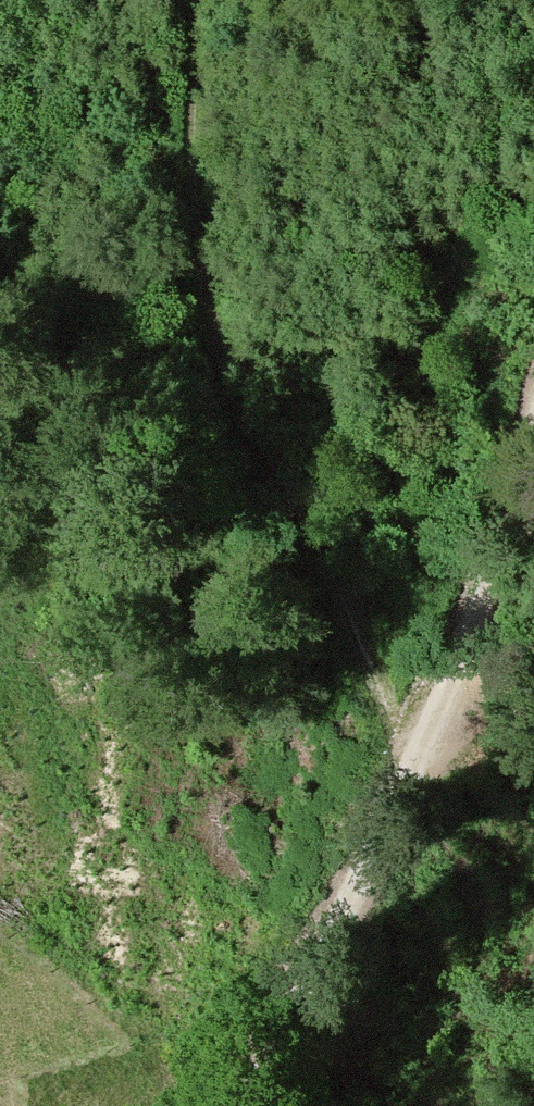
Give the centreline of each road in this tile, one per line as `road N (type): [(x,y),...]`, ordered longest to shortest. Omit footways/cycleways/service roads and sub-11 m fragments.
road 1 (track): [(421,748),(387,723),(239,388),(203,257),(185,125),(194,0)]
road 2 (track): [(421,748),(258,1105)]
road 3 (track): [(533,425),(479,607),(421,748)]

